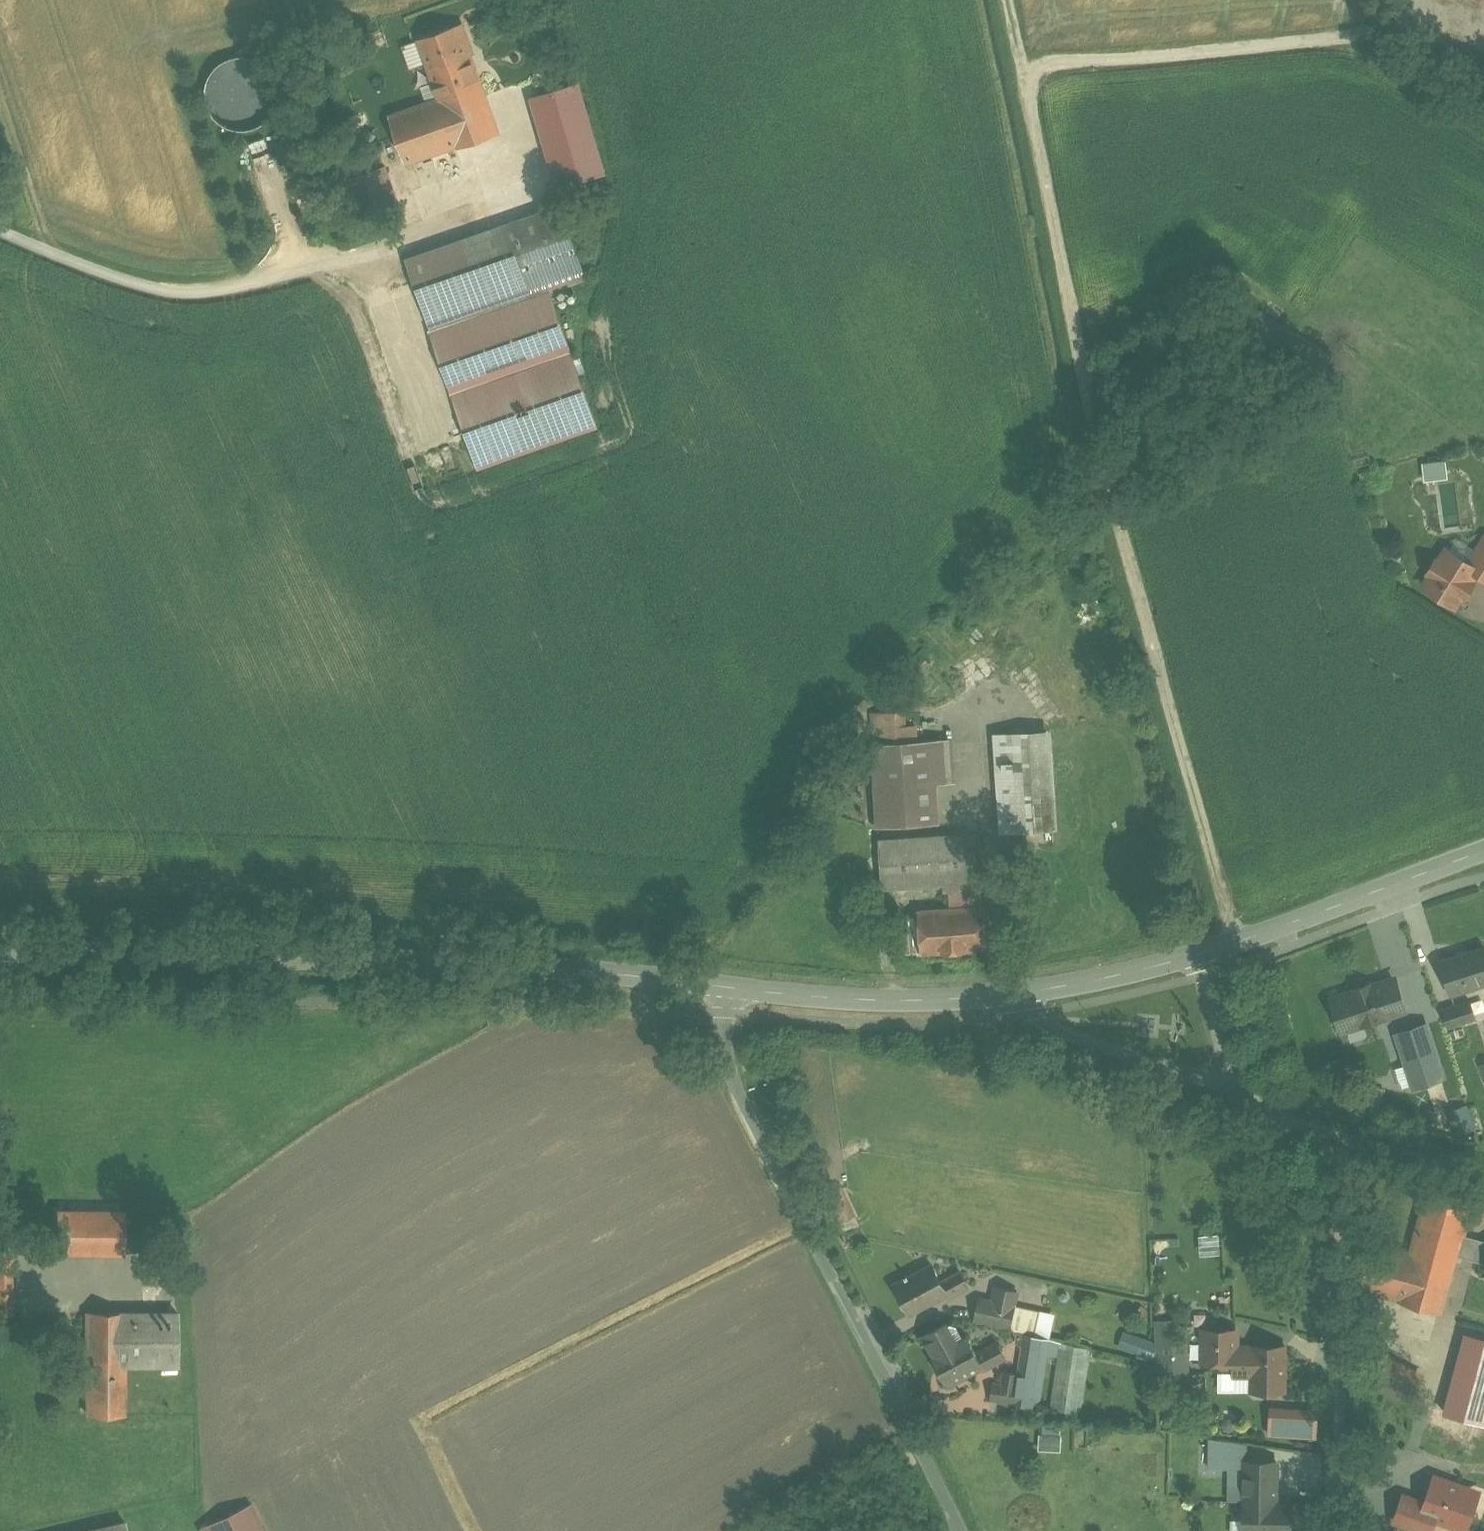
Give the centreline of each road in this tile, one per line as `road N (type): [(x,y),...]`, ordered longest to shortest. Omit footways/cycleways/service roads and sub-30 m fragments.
road 1 (track): [(1011,0),(1102,468),(1237,945)]
road 2 (secondary): [(730,988),(0,953)]
road 3 (unclassified): [(730,988),(729,1067),(959,1530)]
road 4 (unclassified): [(520,186),(183,287),(0,221)]
road 5 (unclassified): [(1245,1097),(1271,1137),(1321,1267),(1341,1384),(1331,1530)]
road 6 (track): [(1435,29),(1047,65),(1028,90)]
road 7 (secondary): [(1483,849),(1207,957)]
road 8 (unclassified): [(995,1002),(1245,1097)]
road 9 (secondary): [(995,1002),(730,988)]
road 10 (unclassified): [(1245,1097),(1297,1123),(1483,1175)]
road 11 (secondary): [(1207,957),(995,1002)]
road 12 (unclassified): [(1207,957),(1224,1055),(1245,1097)]

